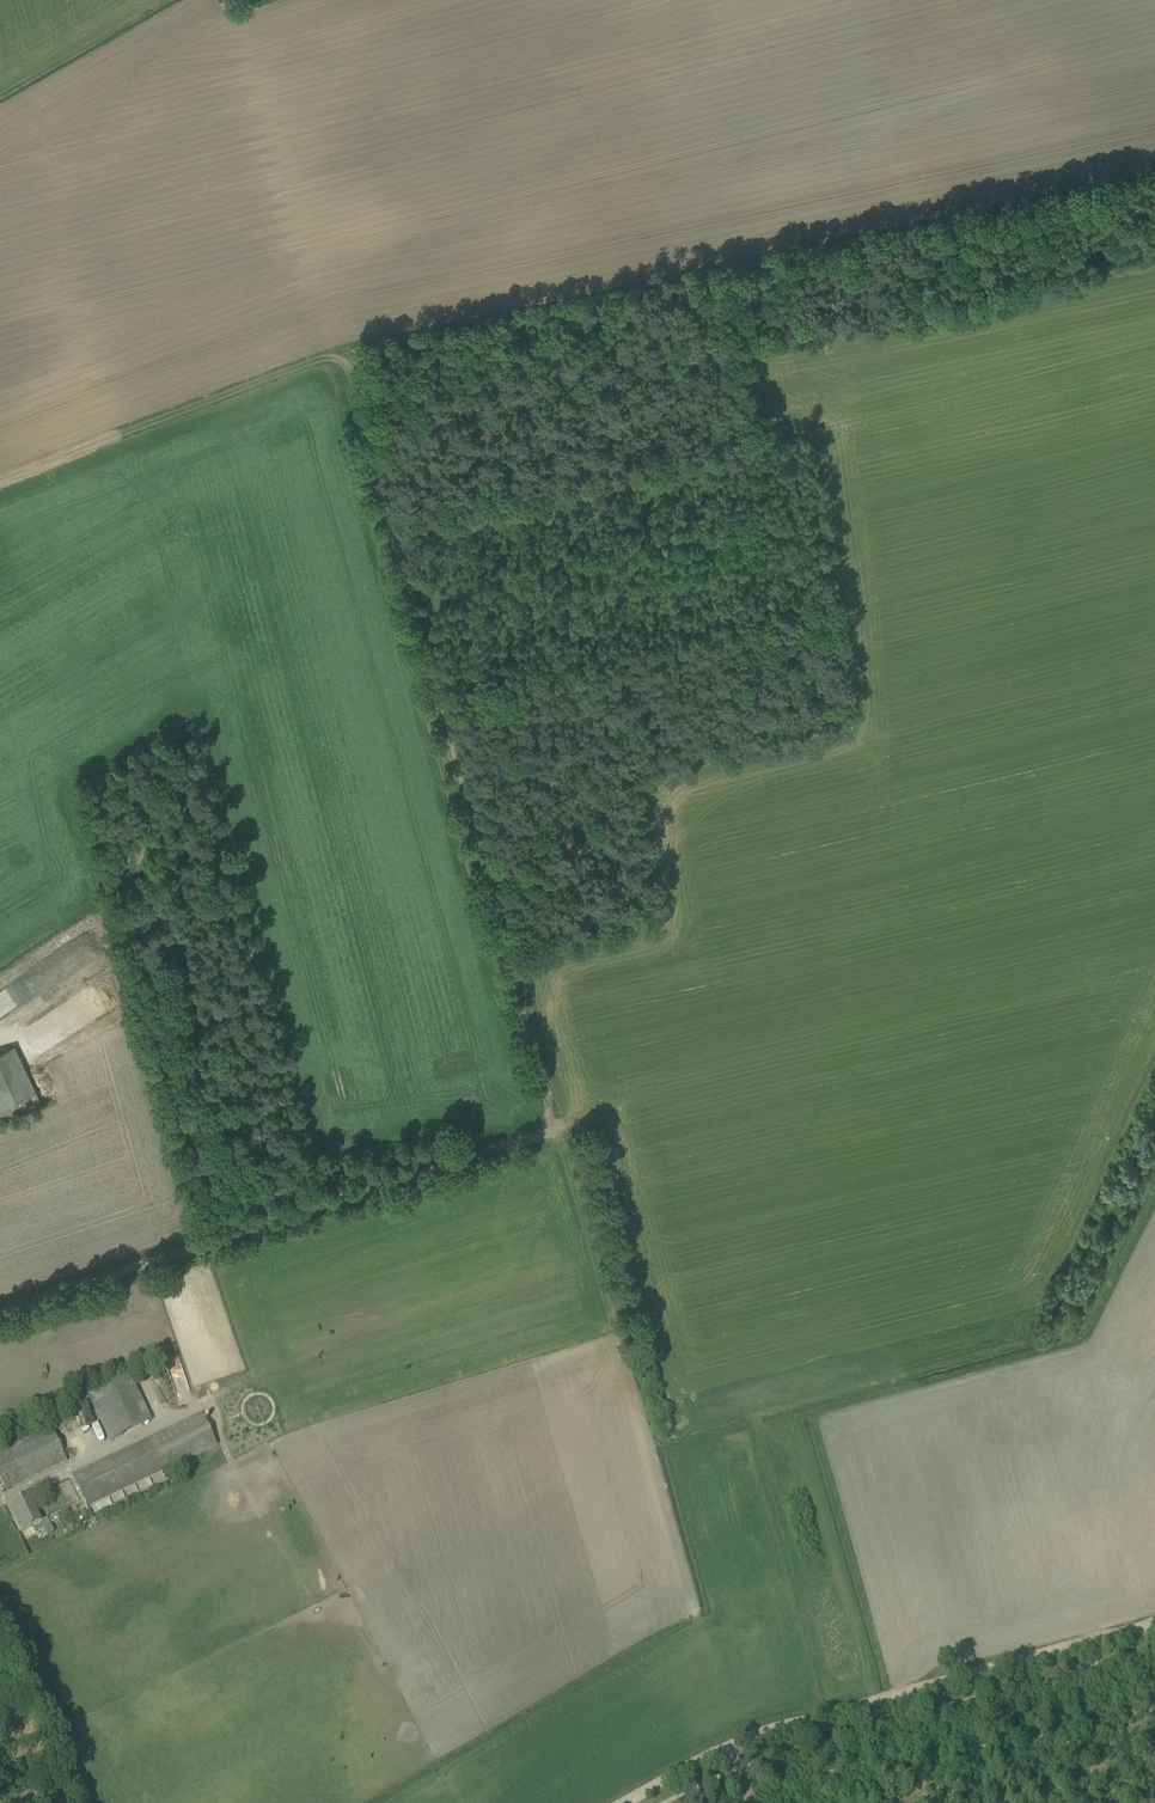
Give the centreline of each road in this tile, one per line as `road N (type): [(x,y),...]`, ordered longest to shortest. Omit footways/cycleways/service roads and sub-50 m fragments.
road 1 (track): [(731,1741),(1154,1626)]
road 2 (unclassified): [(86,1802),(0,1621)]
road 3 (track): [(628,1802),(731,1741)]

